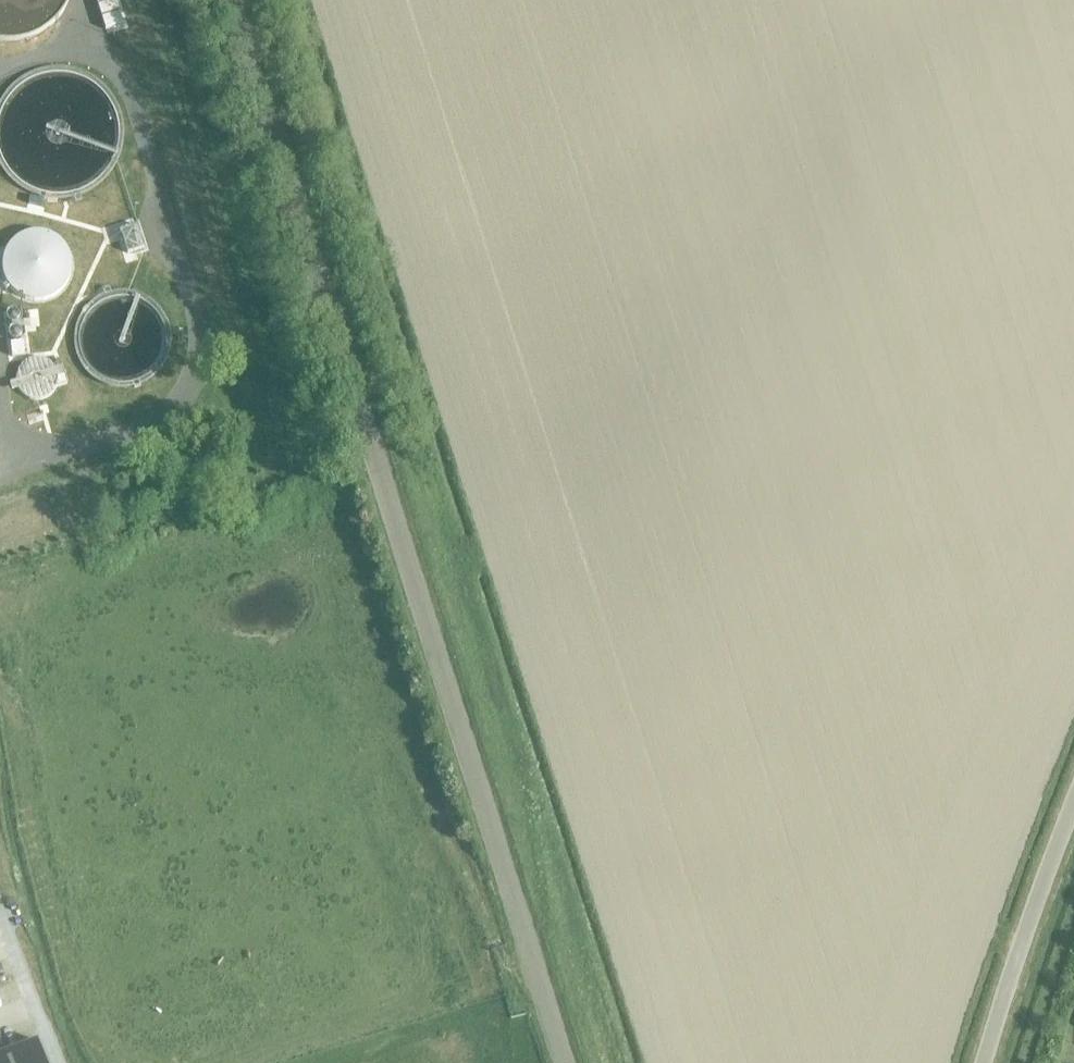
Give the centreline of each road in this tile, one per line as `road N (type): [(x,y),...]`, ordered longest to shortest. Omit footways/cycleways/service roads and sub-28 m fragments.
road 1 (unclassified): [(562,1062),(228,0)]
road 2 (unclassified): [(984,1062),(1073,808)]

